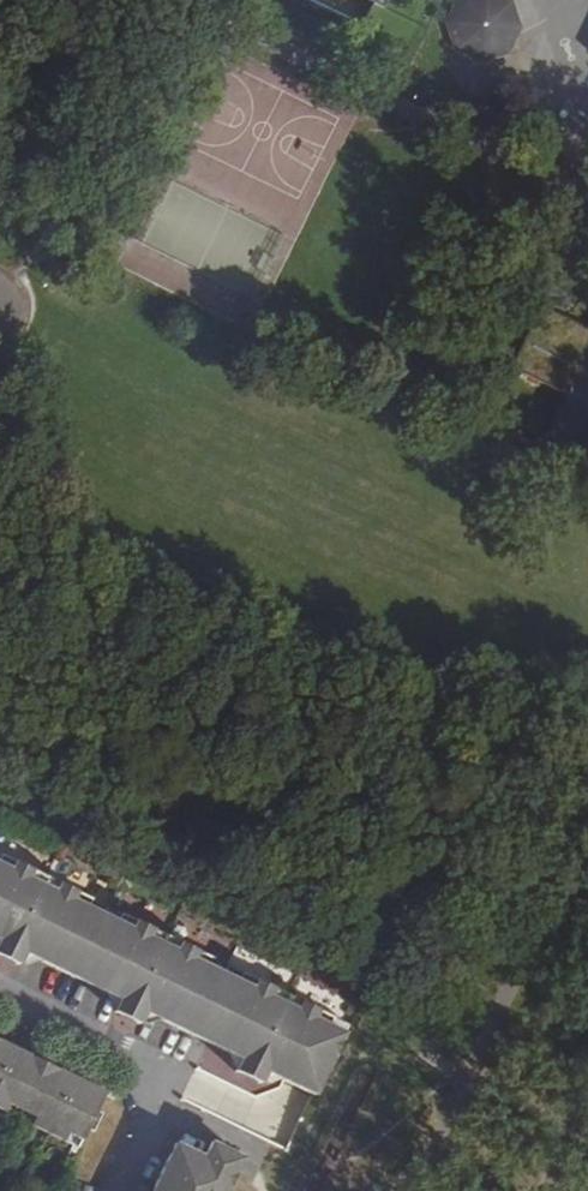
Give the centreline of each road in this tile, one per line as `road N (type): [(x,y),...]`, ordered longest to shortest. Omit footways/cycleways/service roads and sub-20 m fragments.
road 1 (residential): [(108,1190),(162,1077),(0,996)]

